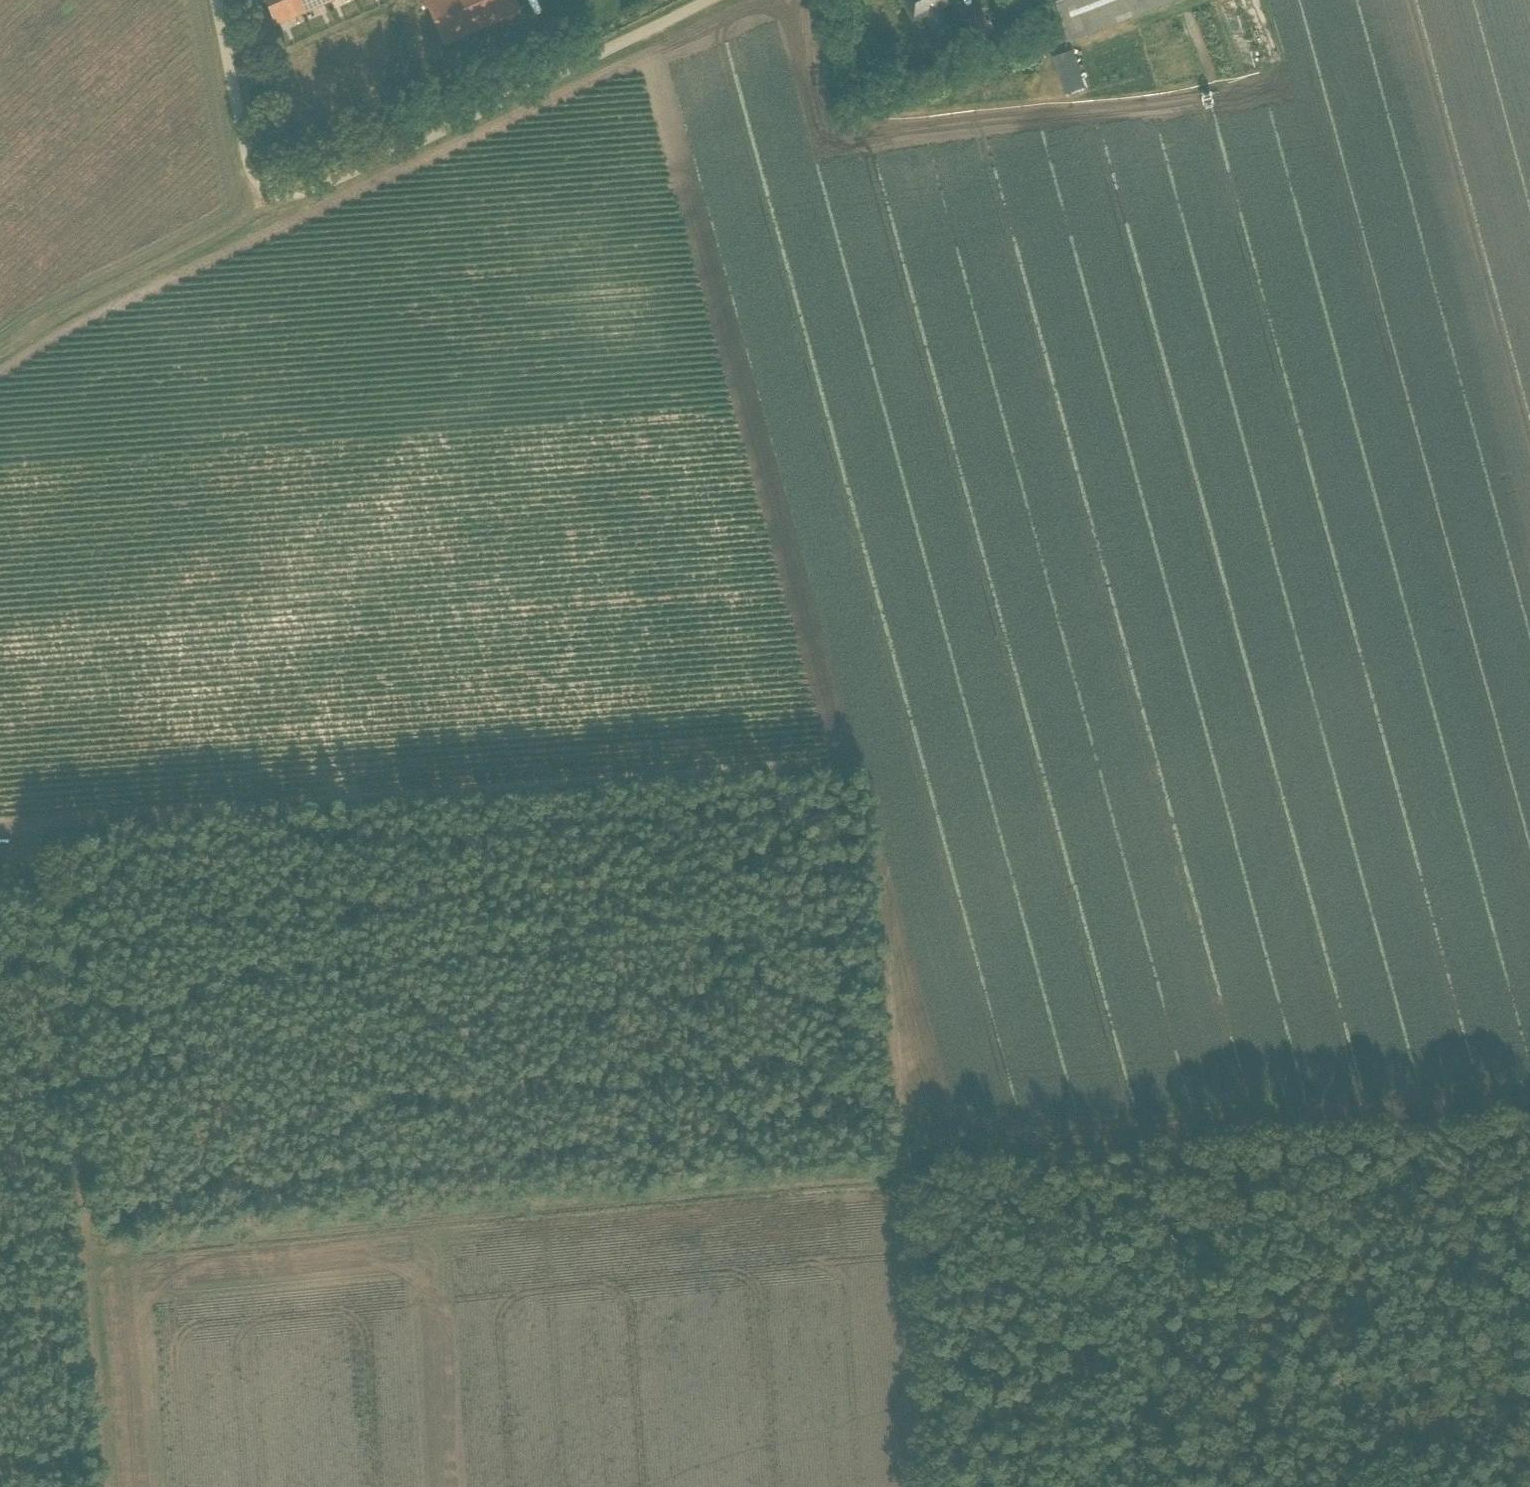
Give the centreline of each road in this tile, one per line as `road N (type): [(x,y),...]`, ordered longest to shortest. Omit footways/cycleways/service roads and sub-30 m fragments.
road 1 (track): [(277,183),(38,308),(17,340),(13,375),(102,1486)]
road 2 (unclassified): [(706,0),(277,183),(262,162),(226,0)]

